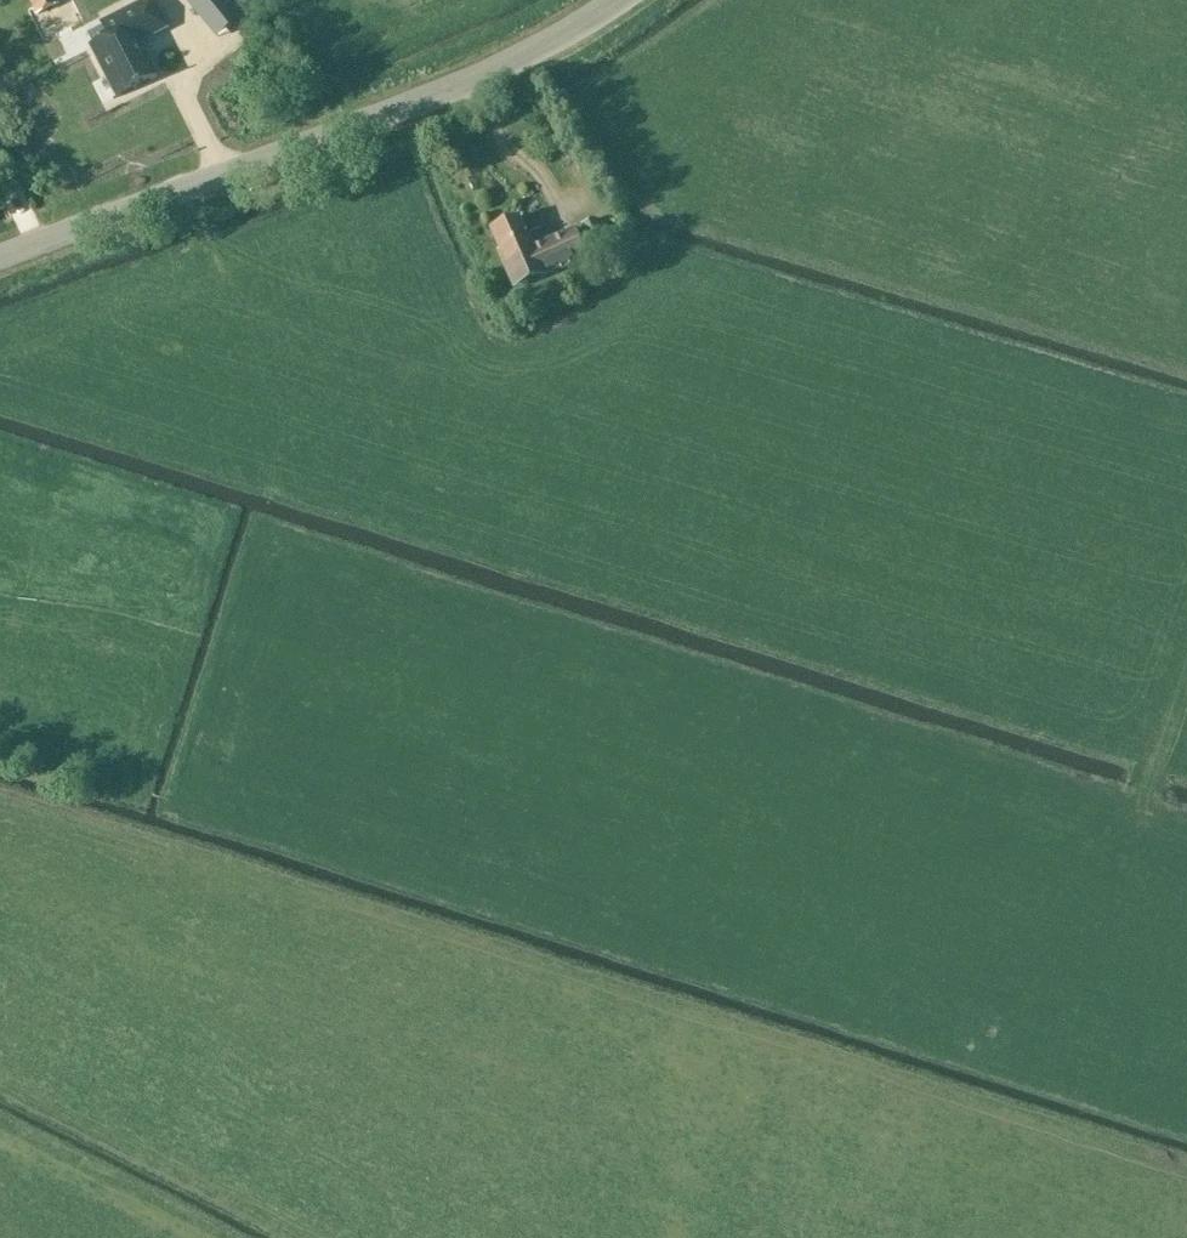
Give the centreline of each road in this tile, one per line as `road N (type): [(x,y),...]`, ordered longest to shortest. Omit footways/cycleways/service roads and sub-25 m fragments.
road 1 (tertiary): [(0,257),(470,81),(617,0)]

